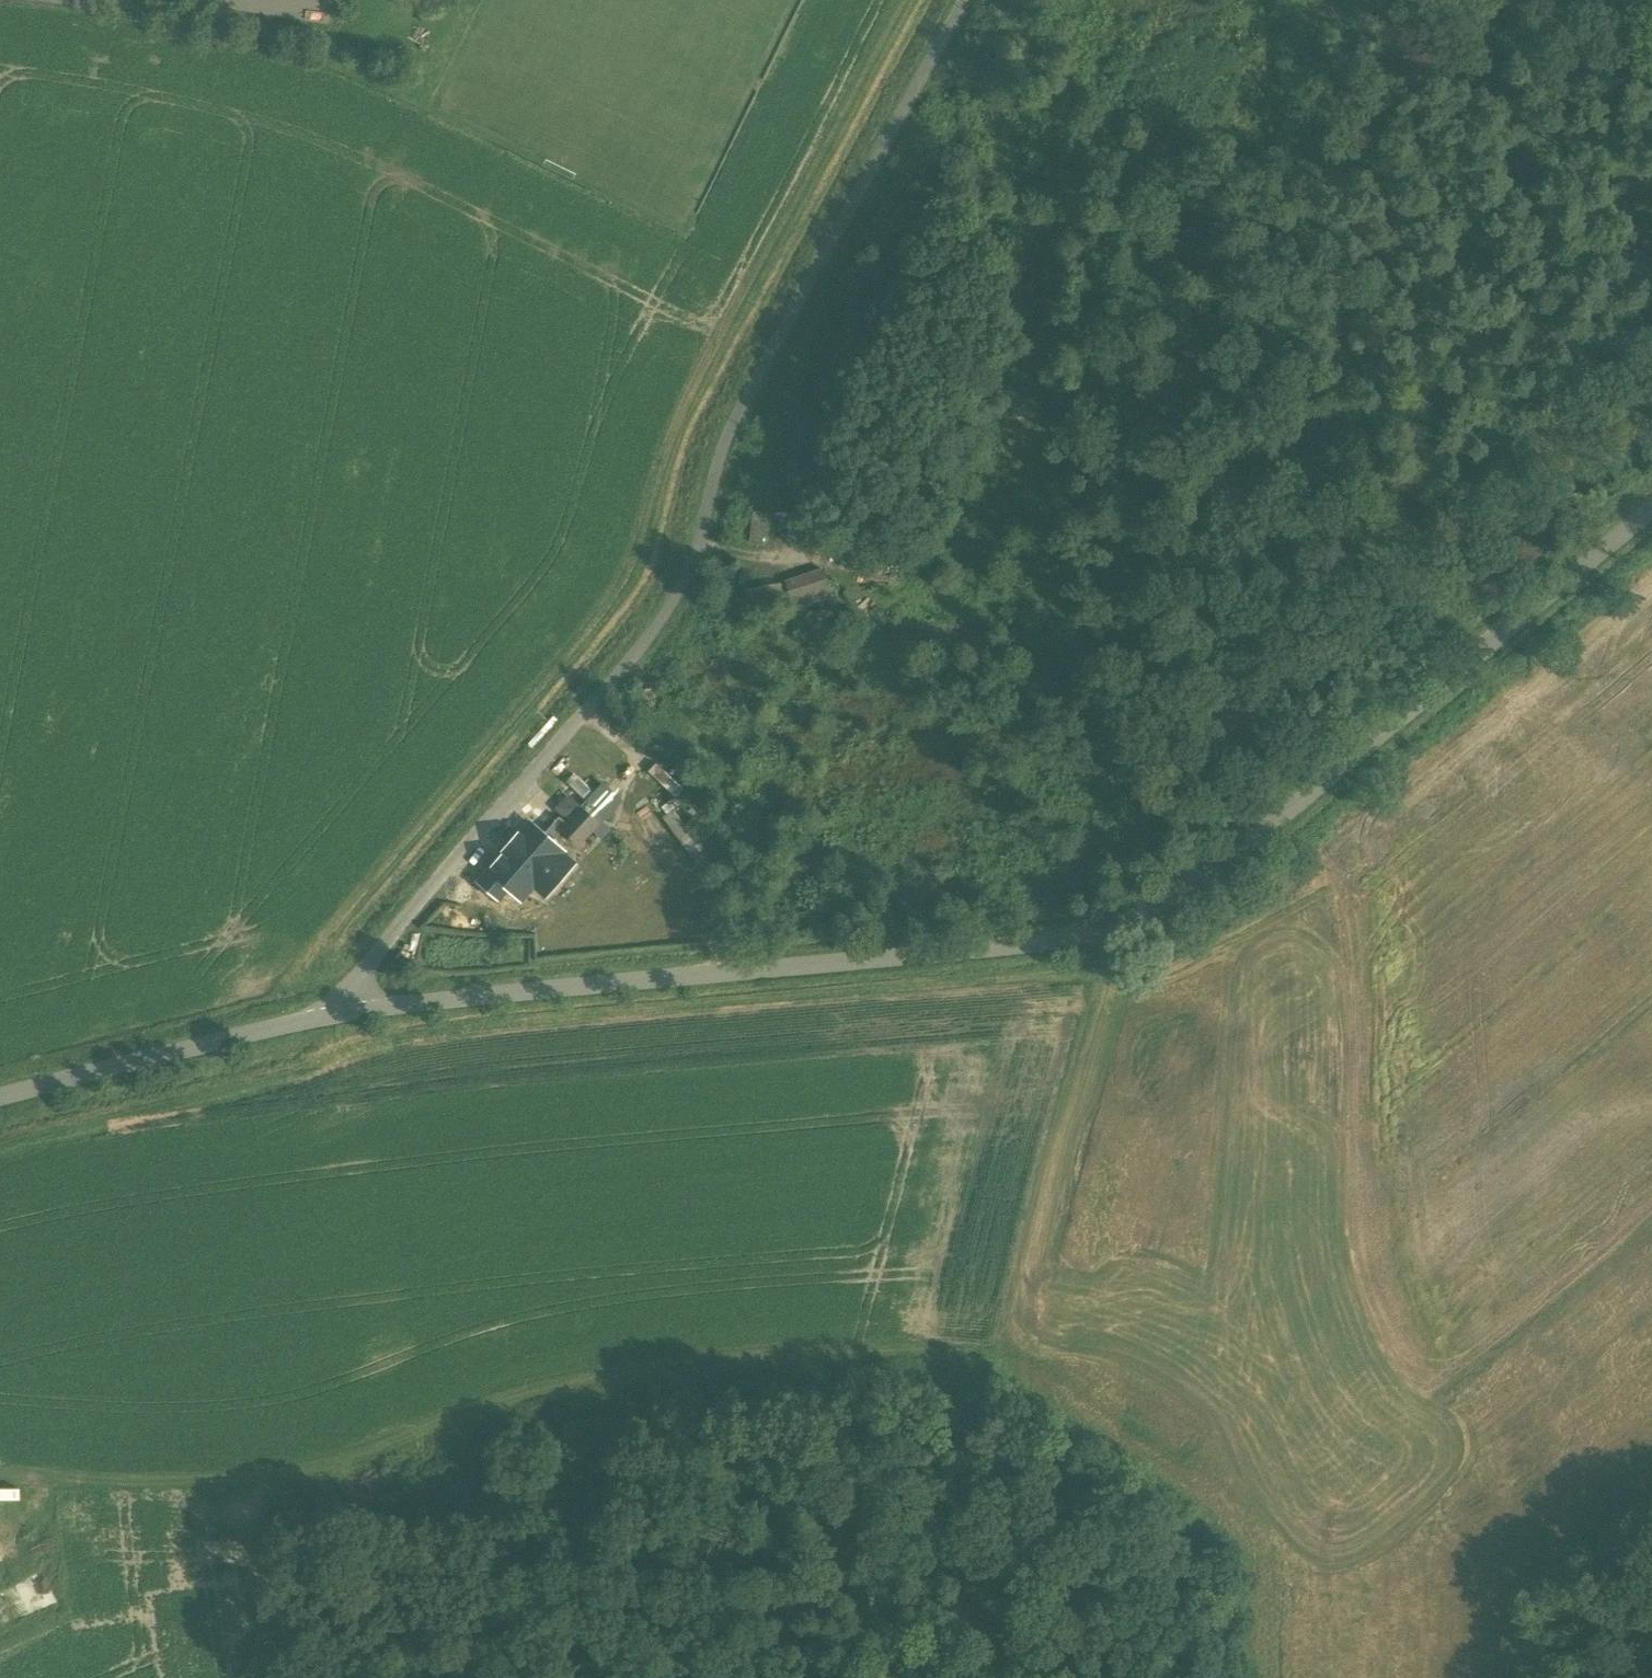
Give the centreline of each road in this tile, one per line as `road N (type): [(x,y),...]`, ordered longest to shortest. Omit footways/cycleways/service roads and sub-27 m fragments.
road 1 (tertiary): [(0,1097),(353,1013),(1070,938),(1119,923),(1216,867),(1651,508)]

